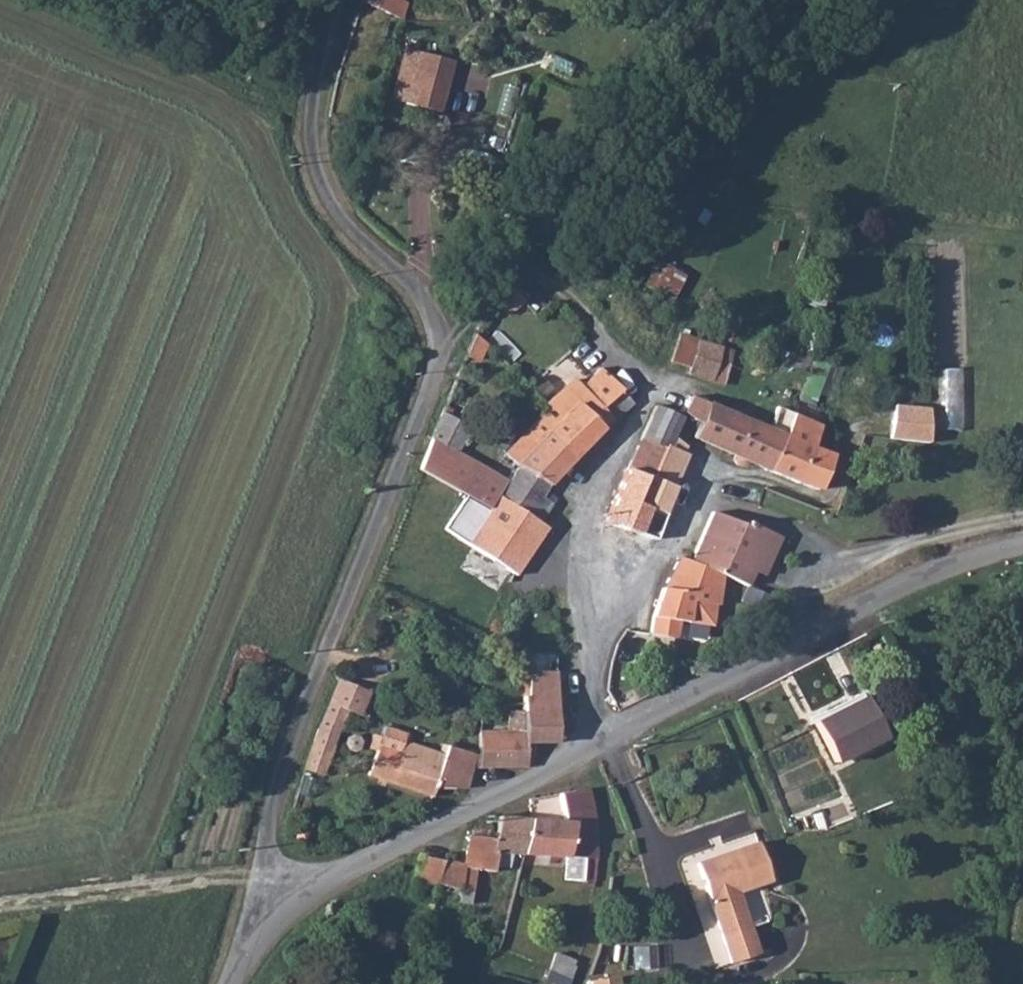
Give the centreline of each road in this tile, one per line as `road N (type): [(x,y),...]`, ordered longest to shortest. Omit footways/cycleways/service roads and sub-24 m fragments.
road 1 (unclassified): [(264,910),(282,776),(445,338)]
road 2 (residential): [(588,604),(584,495),(649,384),(558,292),(514,279),(445,338)]
road 3 (unclassified): [(1022,549),(903,592),(606,736)]
road 4 (unclassified): [(445,338),(413,287),(343,223),(313,156),(314,51),(333,0)]
road 5 (unclassified): [(606,736),(264,910)]
road 6 (track): [(269,872),(0,909)]
road 7 (residential): [(606,736),(683,960)]
road 8 (residential): [(588,604),(632,587),(668,553),(710,469)]
road 9 (residential): [(606,736),(591,690),(588,604)]

